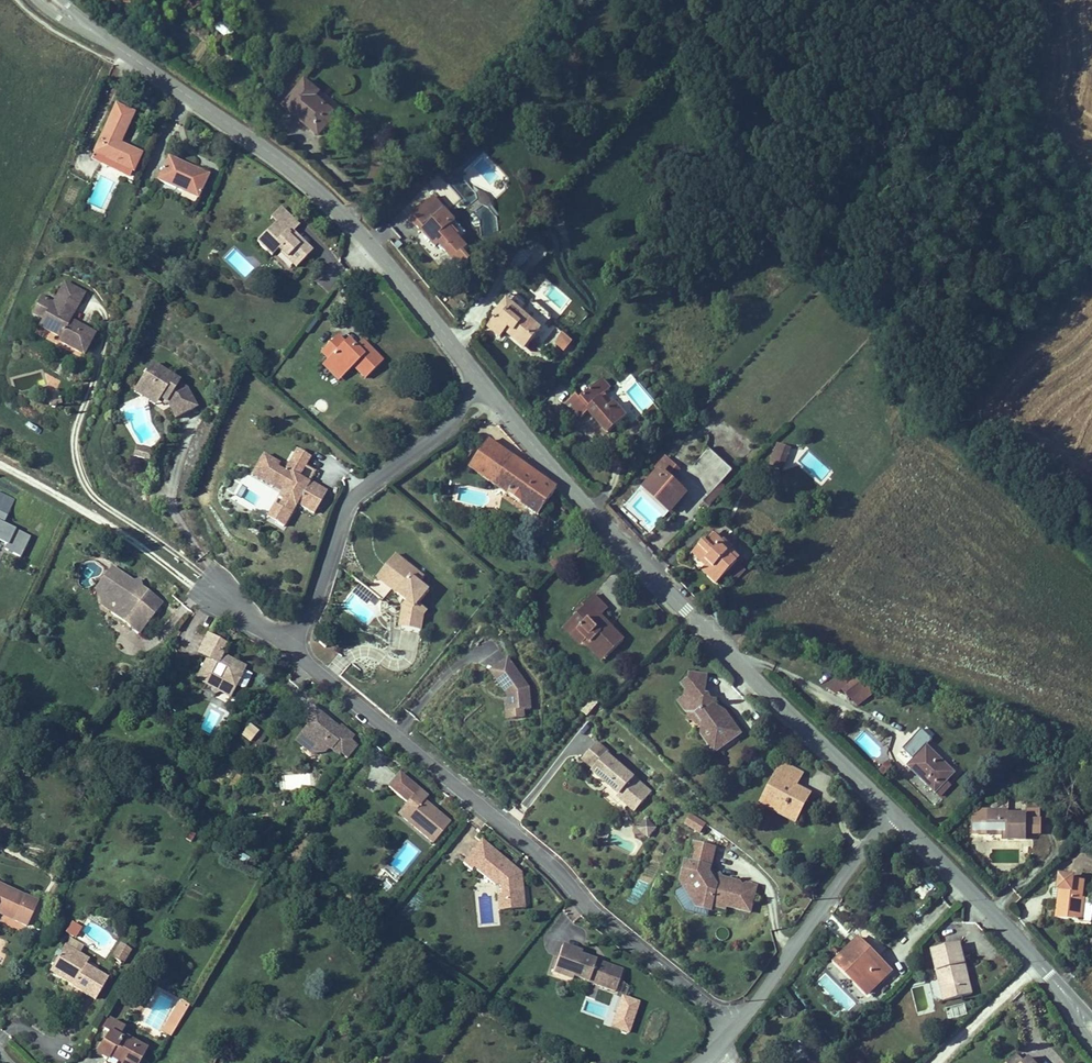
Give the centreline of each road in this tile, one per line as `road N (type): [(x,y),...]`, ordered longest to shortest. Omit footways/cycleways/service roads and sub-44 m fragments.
road 1 (tertiary): [(895,814),(605,530),(480,384)]
road 2 (residential): [(731,1033),(540,849),(289,647)]
road 3 (tertiary): [(480,384),(326,198),(104,40)]
road 4 (residential): [(289,647),(310,611),(346,511),(442,433),(480,384)]
road 5 (residential): [(895,814),(731,1033)]
road 6 (tertiary): [(1048,974),(895,814)]

